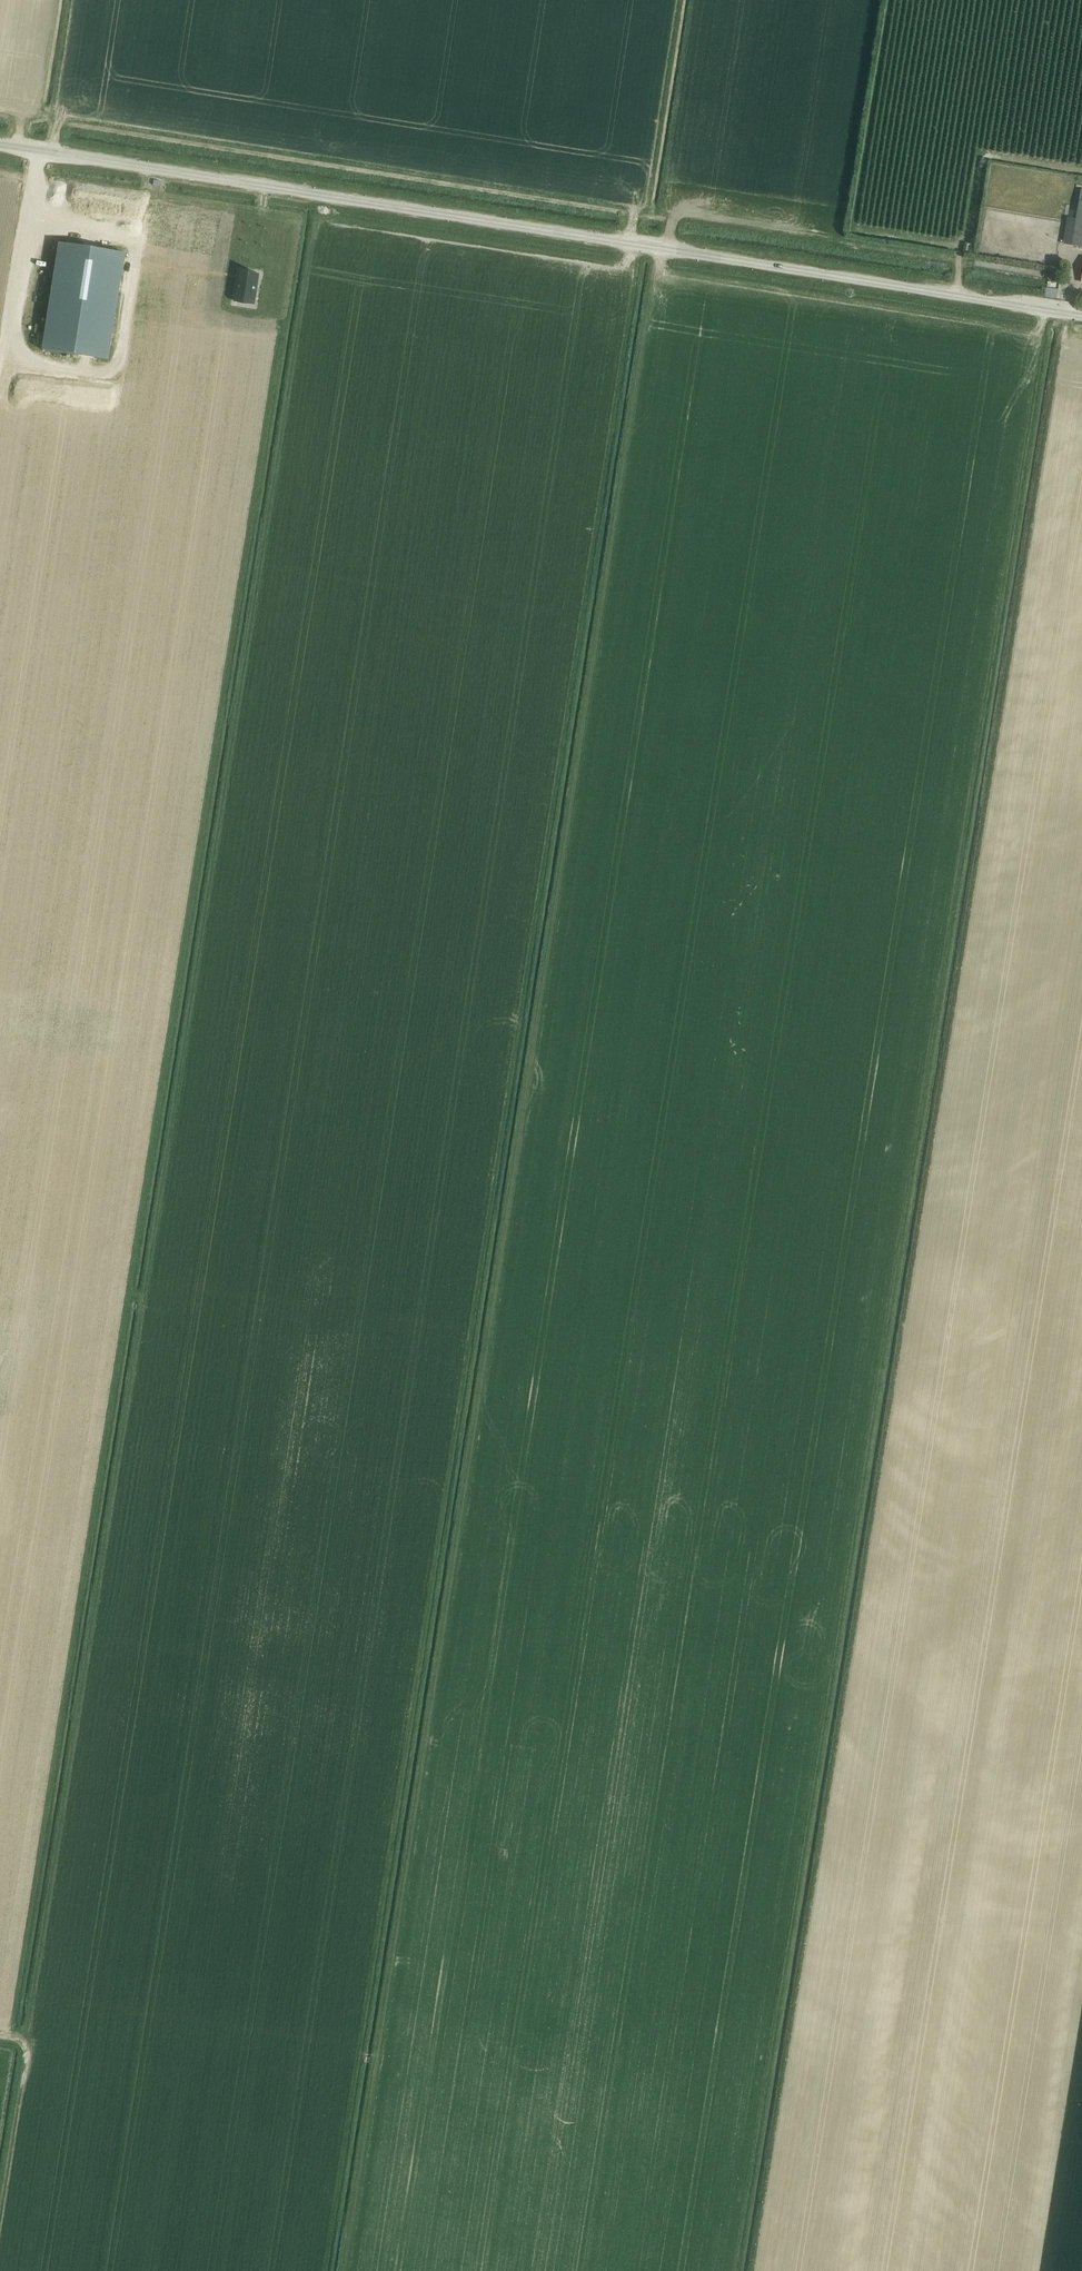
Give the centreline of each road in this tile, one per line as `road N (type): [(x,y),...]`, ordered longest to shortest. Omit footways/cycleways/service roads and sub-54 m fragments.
road 1 (tertiary): [(37,151),(1081,316)]
road 2 (track): [(1037,2270),(1081,1976)]
road 3 (unclassified): [(0,371),(37,151)]

